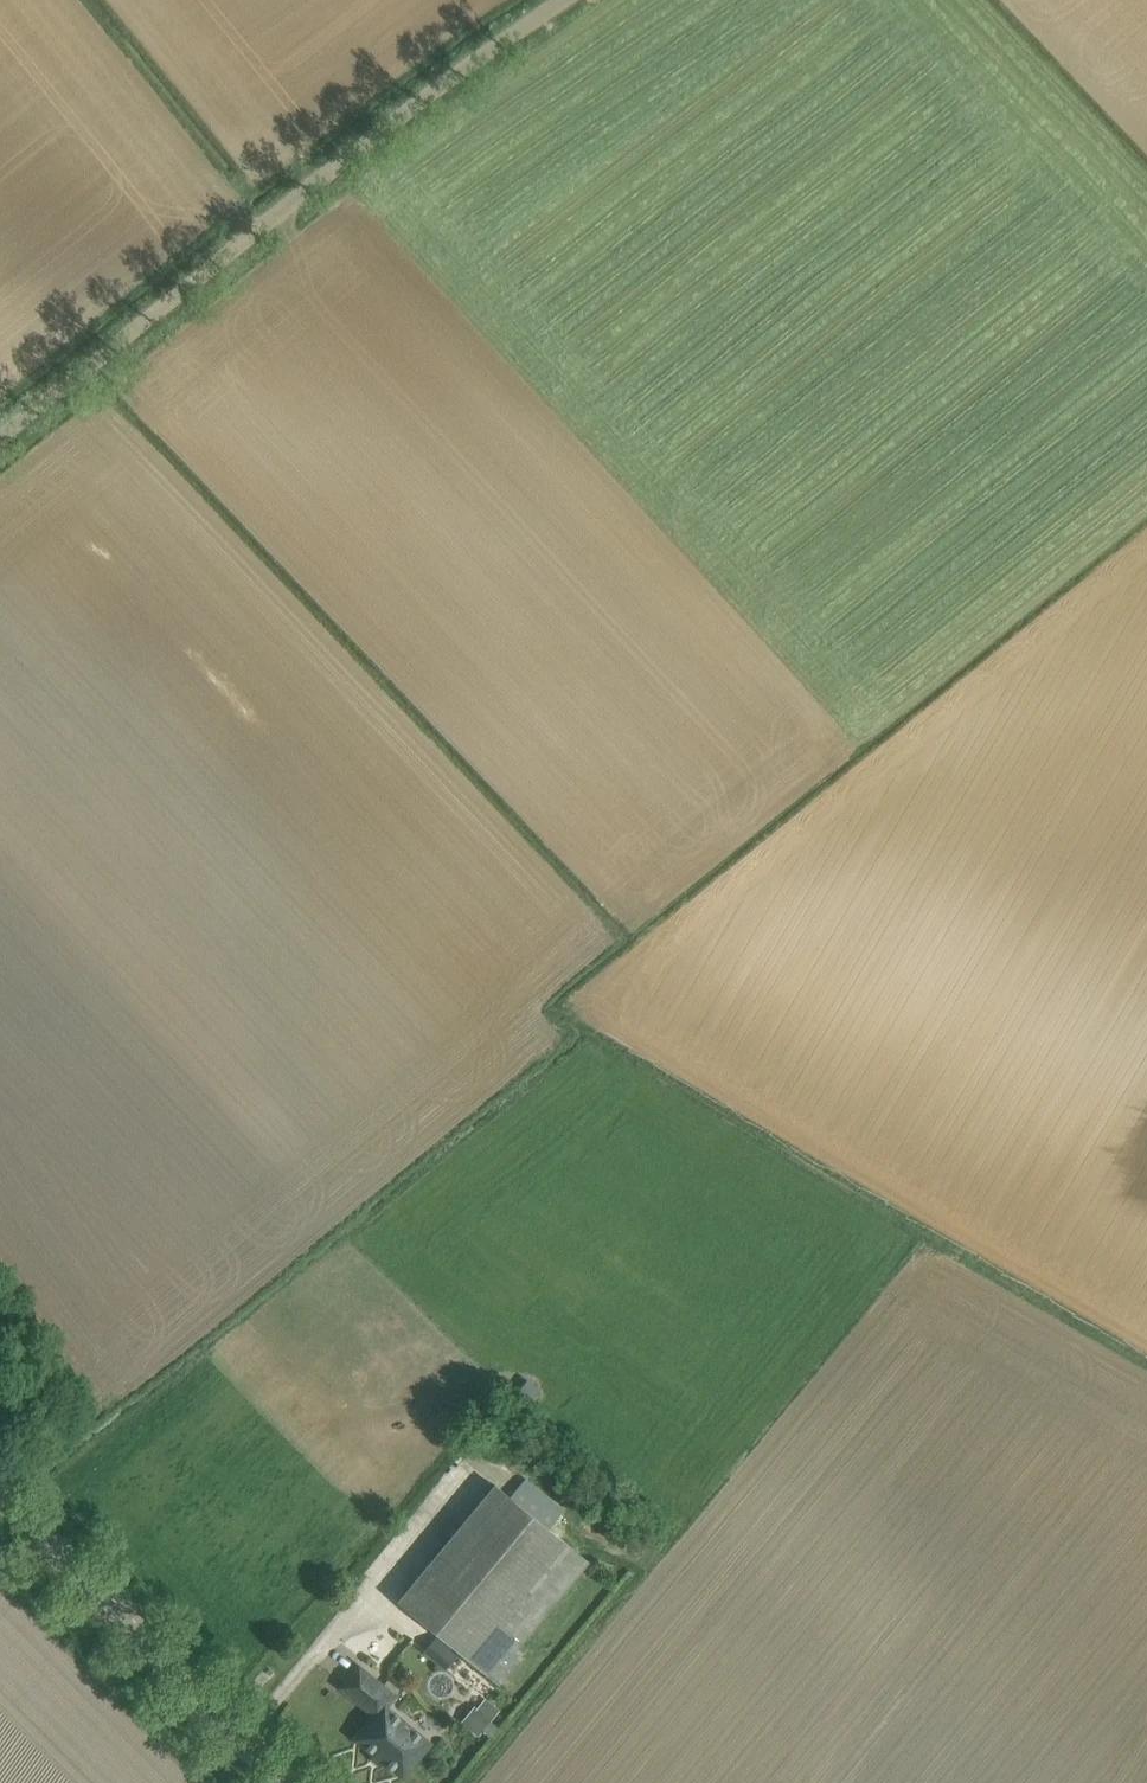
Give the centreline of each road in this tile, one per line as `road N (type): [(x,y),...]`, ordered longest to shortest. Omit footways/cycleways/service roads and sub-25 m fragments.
road 1 (unclassified): [(0,413),(529,0)]
road 2 (tertiary): [(279,1782),(0,1492)]

